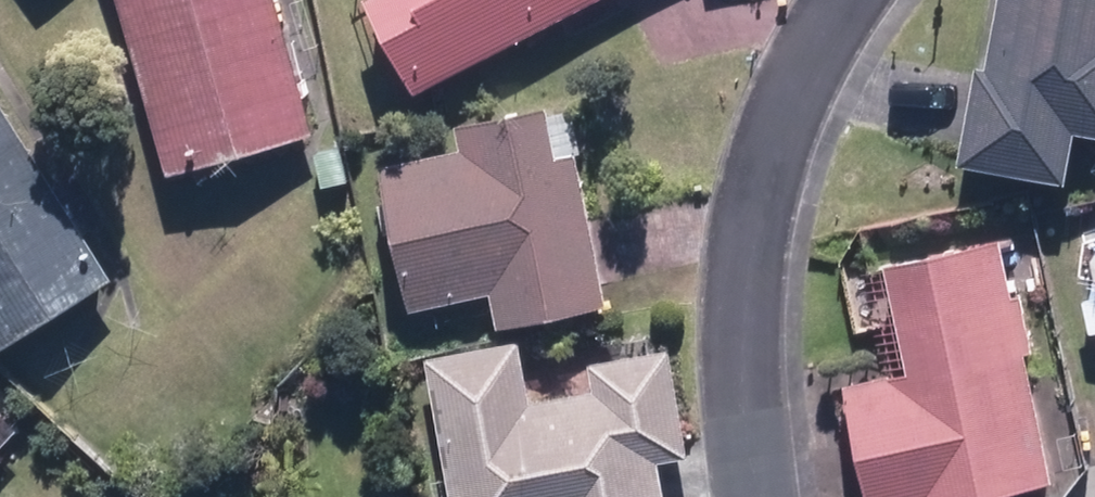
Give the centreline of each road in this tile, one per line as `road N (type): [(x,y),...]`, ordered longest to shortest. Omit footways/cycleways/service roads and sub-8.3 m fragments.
road 1 (residential): [(758,496),(746,408),(755,210),(776,125),(840,0)]

